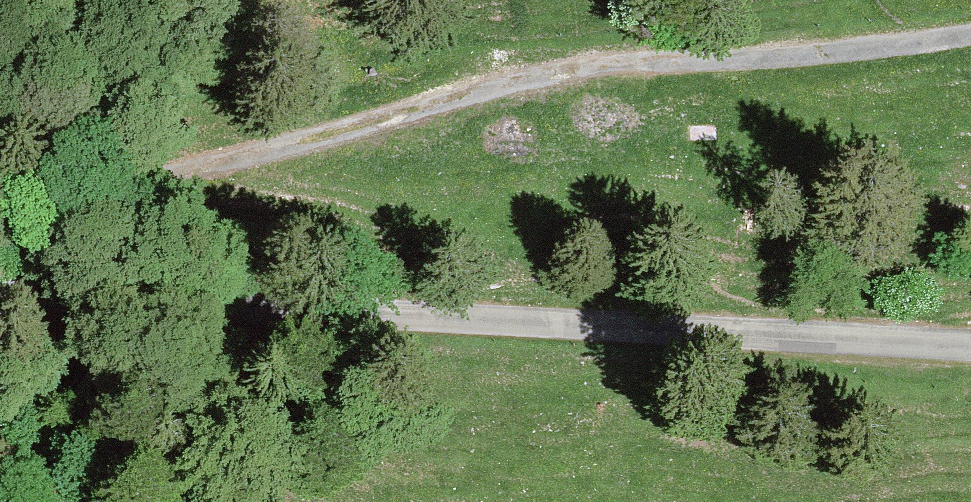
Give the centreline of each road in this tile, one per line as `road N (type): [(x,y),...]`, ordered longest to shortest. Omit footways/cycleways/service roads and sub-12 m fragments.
road 1 (track): [(0,223),(582,71),(843,56),(970,37)]
road 2 (unclassified): [(970,353),(0,288)]

